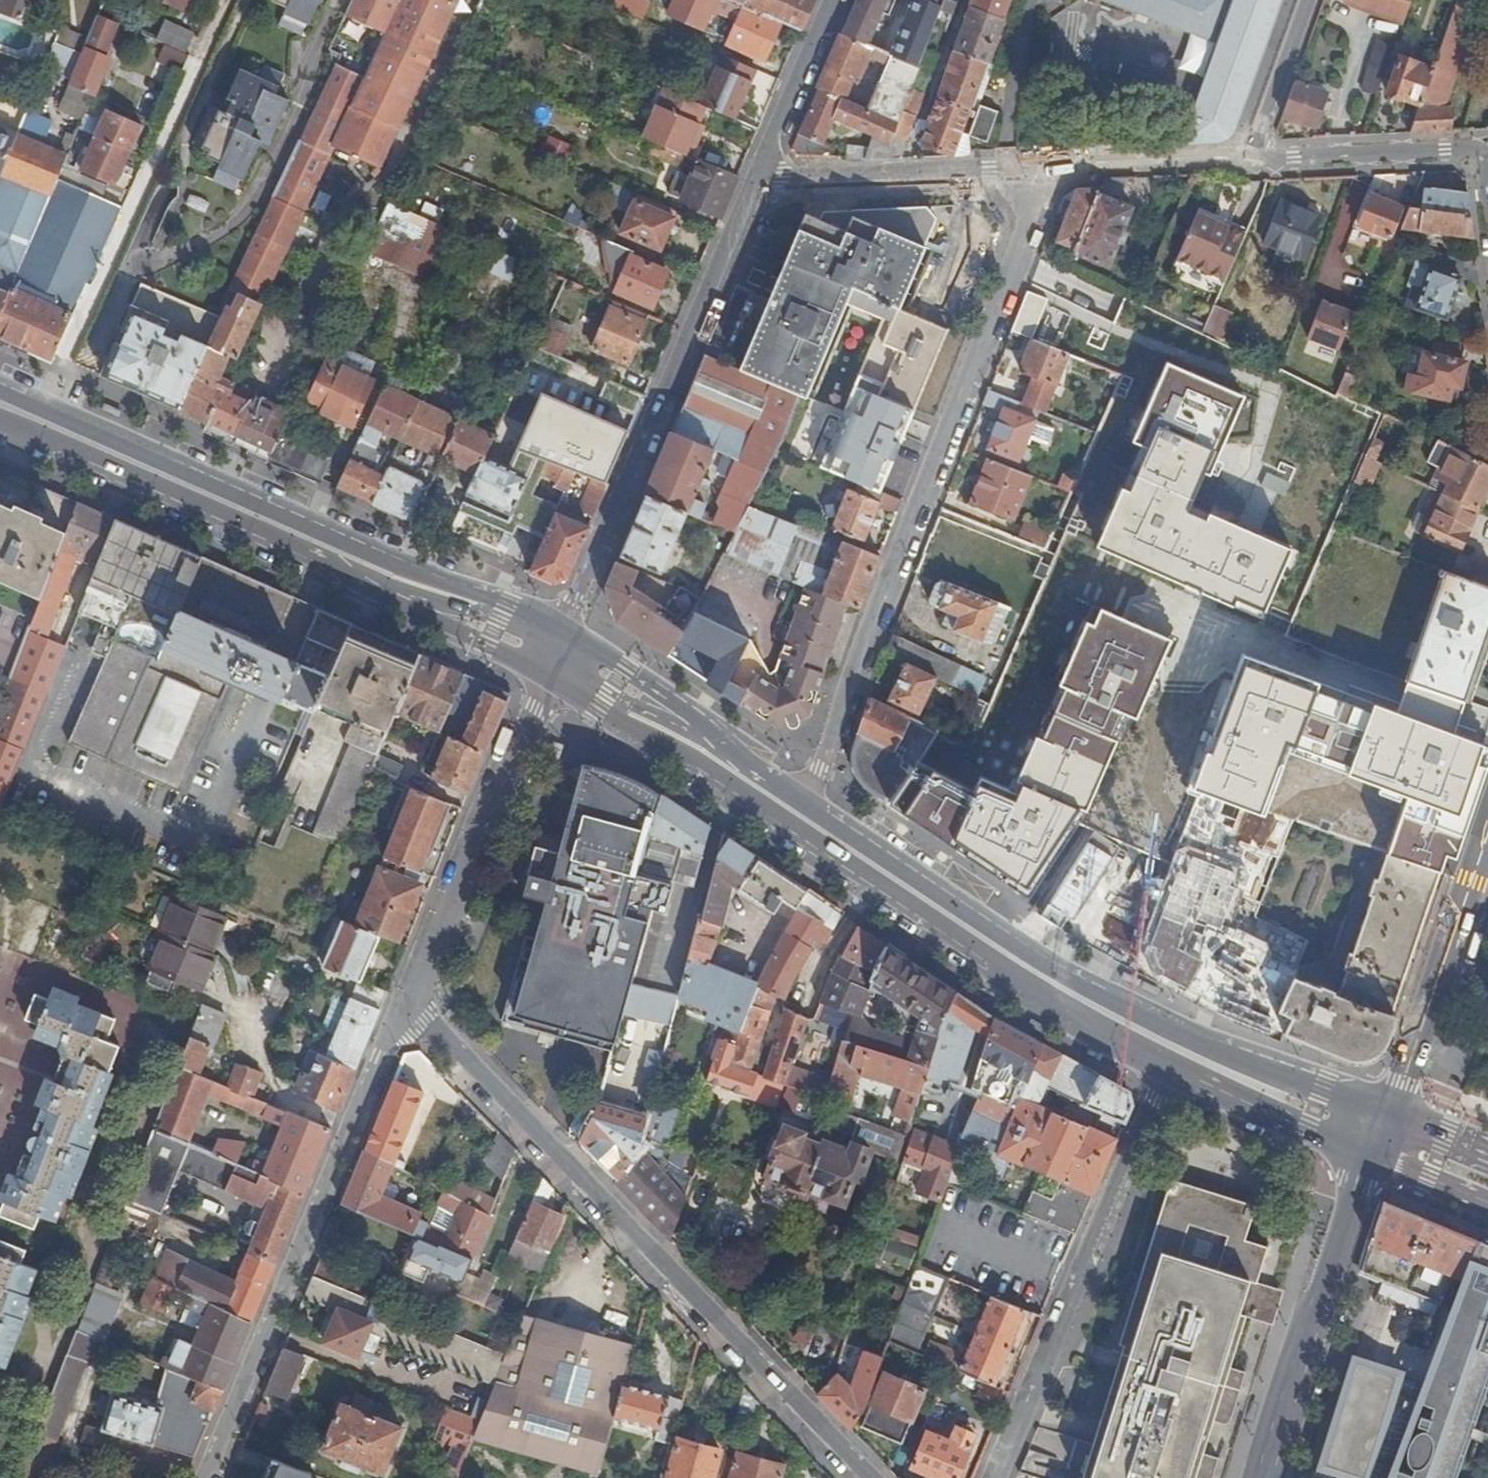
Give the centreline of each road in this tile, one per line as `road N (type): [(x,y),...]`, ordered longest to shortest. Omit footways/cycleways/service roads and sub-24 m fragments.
road 1 (residential): [(406,1010),(429,1021),(870,1477)]
road 2 (residential): [(1034,207),(798,815)]
road 3 (primary): [(0,409),(559,654)]
road 4 (residential): [(204,1477),(406,1010)]
road 5 (residential): [(559,654),(751,188)]
road 6 (residential): [(997,1477),(1177,1051)]
road 7 (primary): [(798,815),(1058,986),(1177,1051)]
road 8 (residential): [(406,1010),(559,654)]
road 9 (secondary): [(1368,1130),(1263,1477)]
road 10 (secondary): [(1487,831),(1407,1081),(1368,1130)]
road 11 (residential): [(751,188),(988,173),(1014,180),(1034,207)]
road 12 (primary): [(559,654),(798,815)]
road 13 (residential): [(1252,156),(1061,168),(1034,207)]
road 14 (residential): [(1252,156),(1486,153)]
road 15 (primary): [(1177,1051),(1368,1130)]
road 16 (residential): [(751,188),(834,0)]
road 17 (residential): [(1306,0),(1252,156)]
road 18 (primary): [(1368,1130),(1426,1178),(1487,1202)]
road 19 (primary): [(1487,1148),(1430,1123),(1368,1130)]

